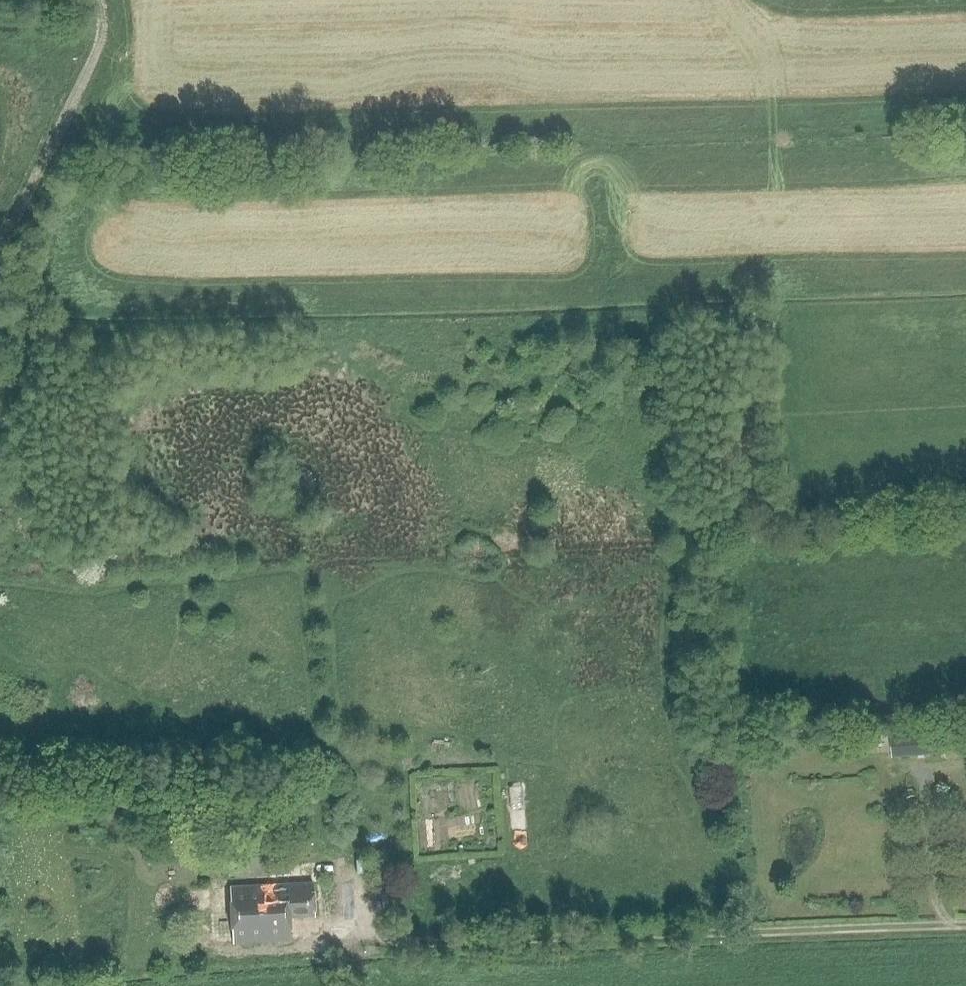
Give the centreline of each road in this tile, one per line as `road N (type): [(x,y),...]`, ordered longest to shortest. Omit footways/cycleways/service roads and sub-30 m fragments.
road 1 (track): [(965,925),(387,945)]

